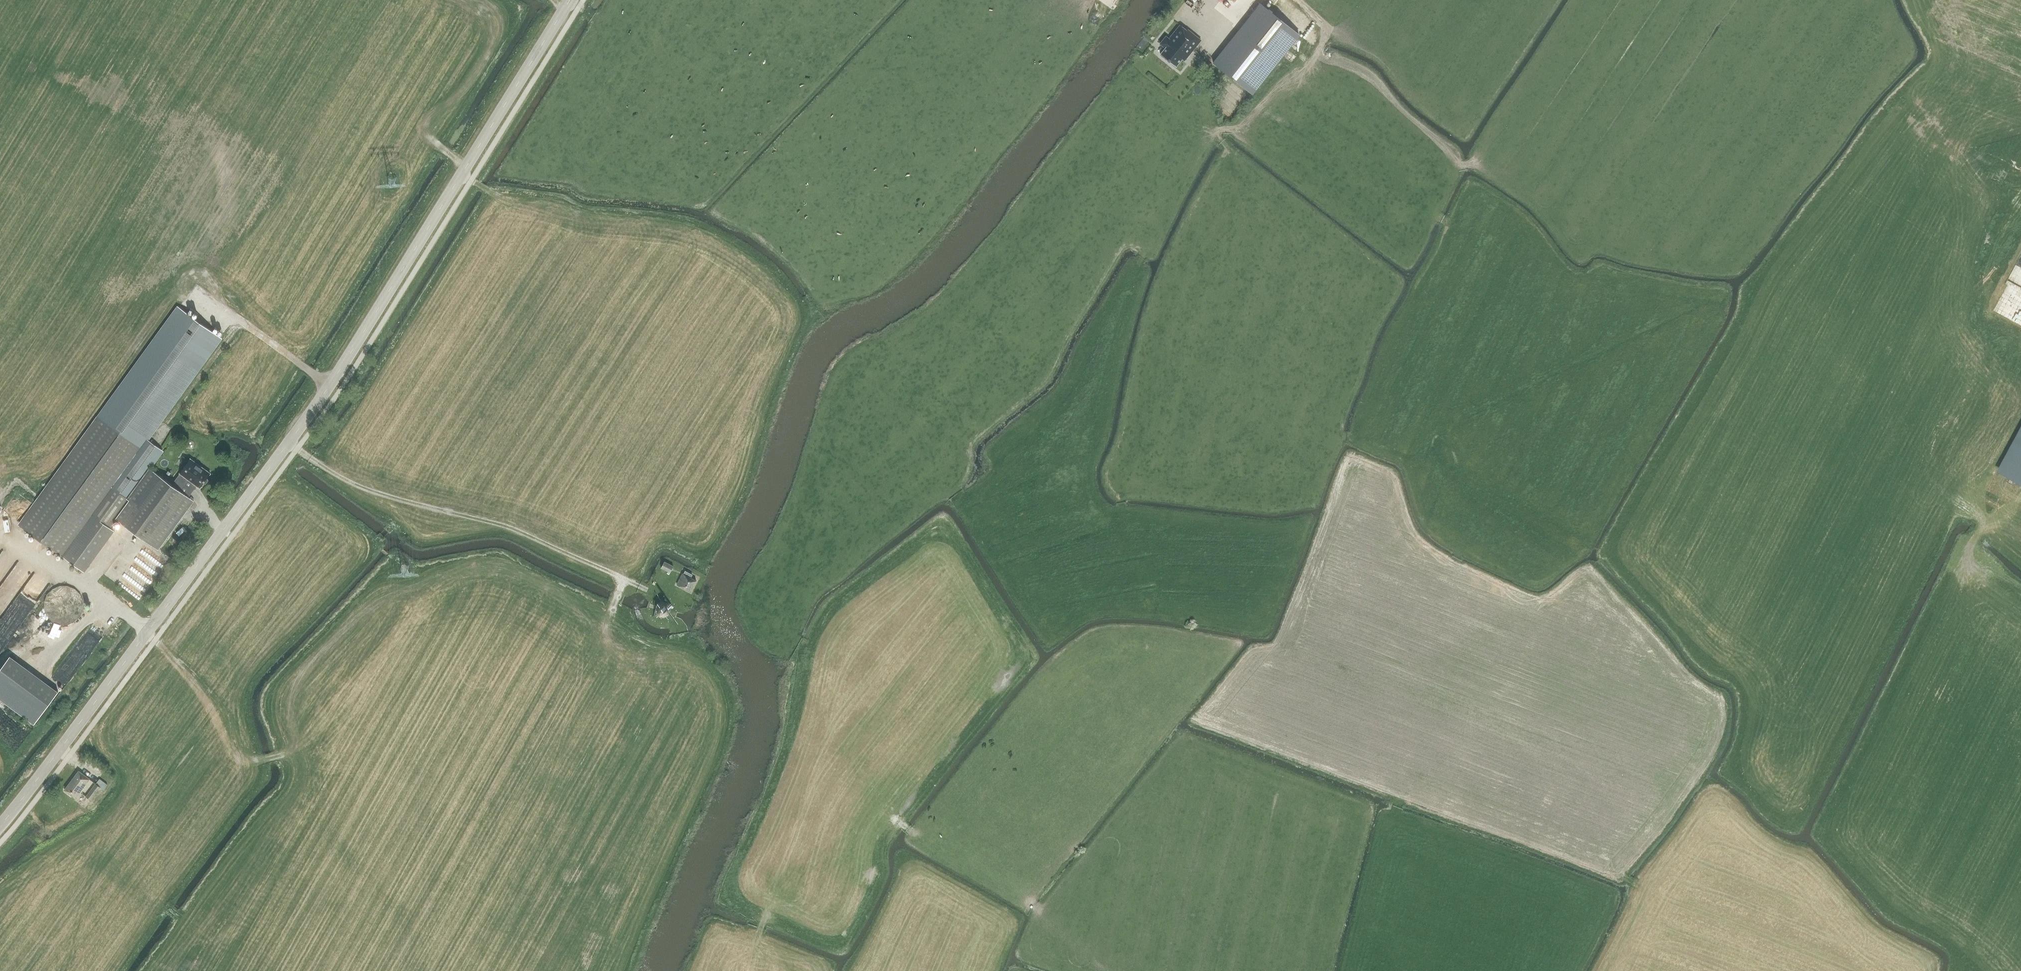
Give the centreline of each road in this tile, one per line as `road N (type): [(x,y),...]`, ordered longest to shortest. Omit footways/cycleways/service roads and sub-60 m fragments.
road 1 (secondary): [(570,0),(330,385),(0,826)]

